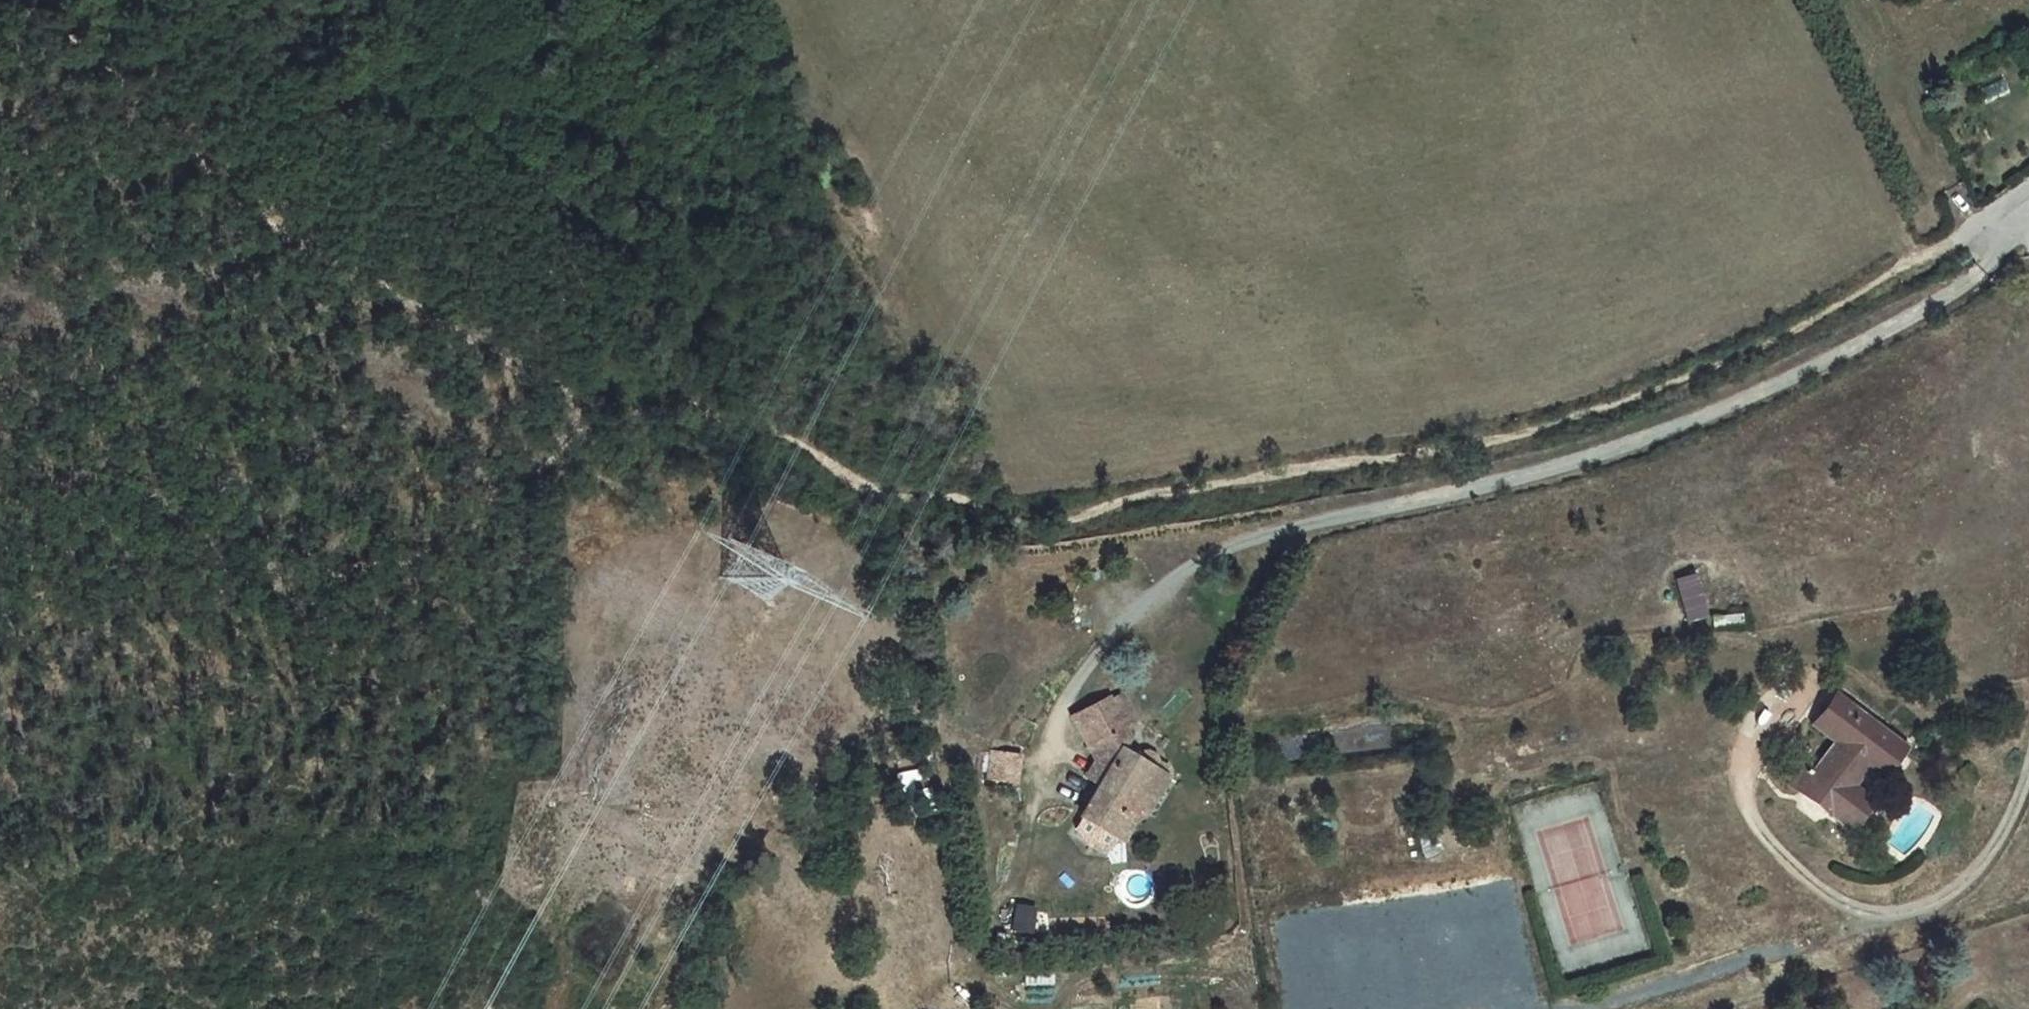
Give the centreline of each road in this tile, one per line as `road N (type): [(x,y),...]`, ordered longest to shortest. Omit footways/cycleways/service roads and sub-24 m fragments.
road 1 (track): [(2011,204),(1799,328),(1614,407),(1483,443),(1139,498),(1059,525),(1023,526),(955,498),(866,490),(791,442),(700,405),(615,396),(527,366),(326,253),(224,185),(119,78),(0,7)]

